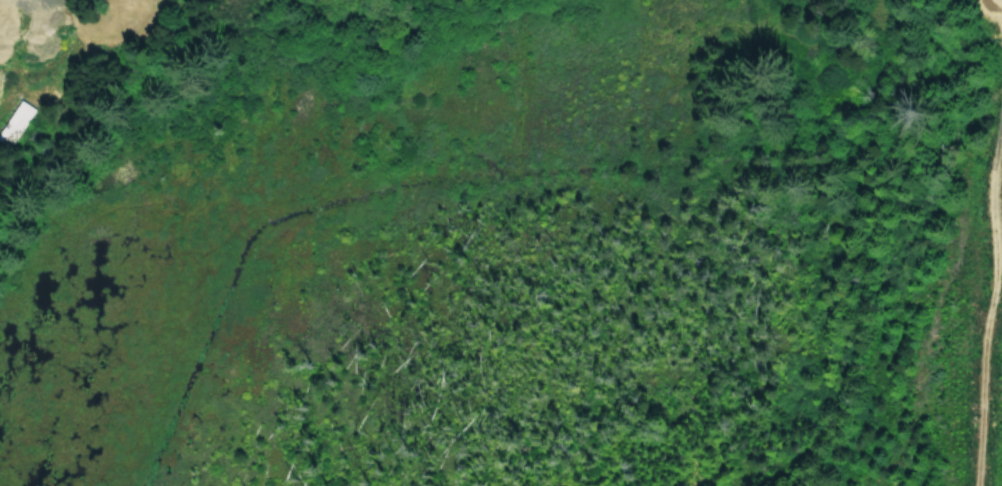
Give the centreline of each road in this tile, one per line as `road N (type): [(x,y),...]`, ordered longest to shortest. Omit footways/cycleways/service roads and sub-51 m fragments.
road 1 (track): [(1001,87),(973,485)]

